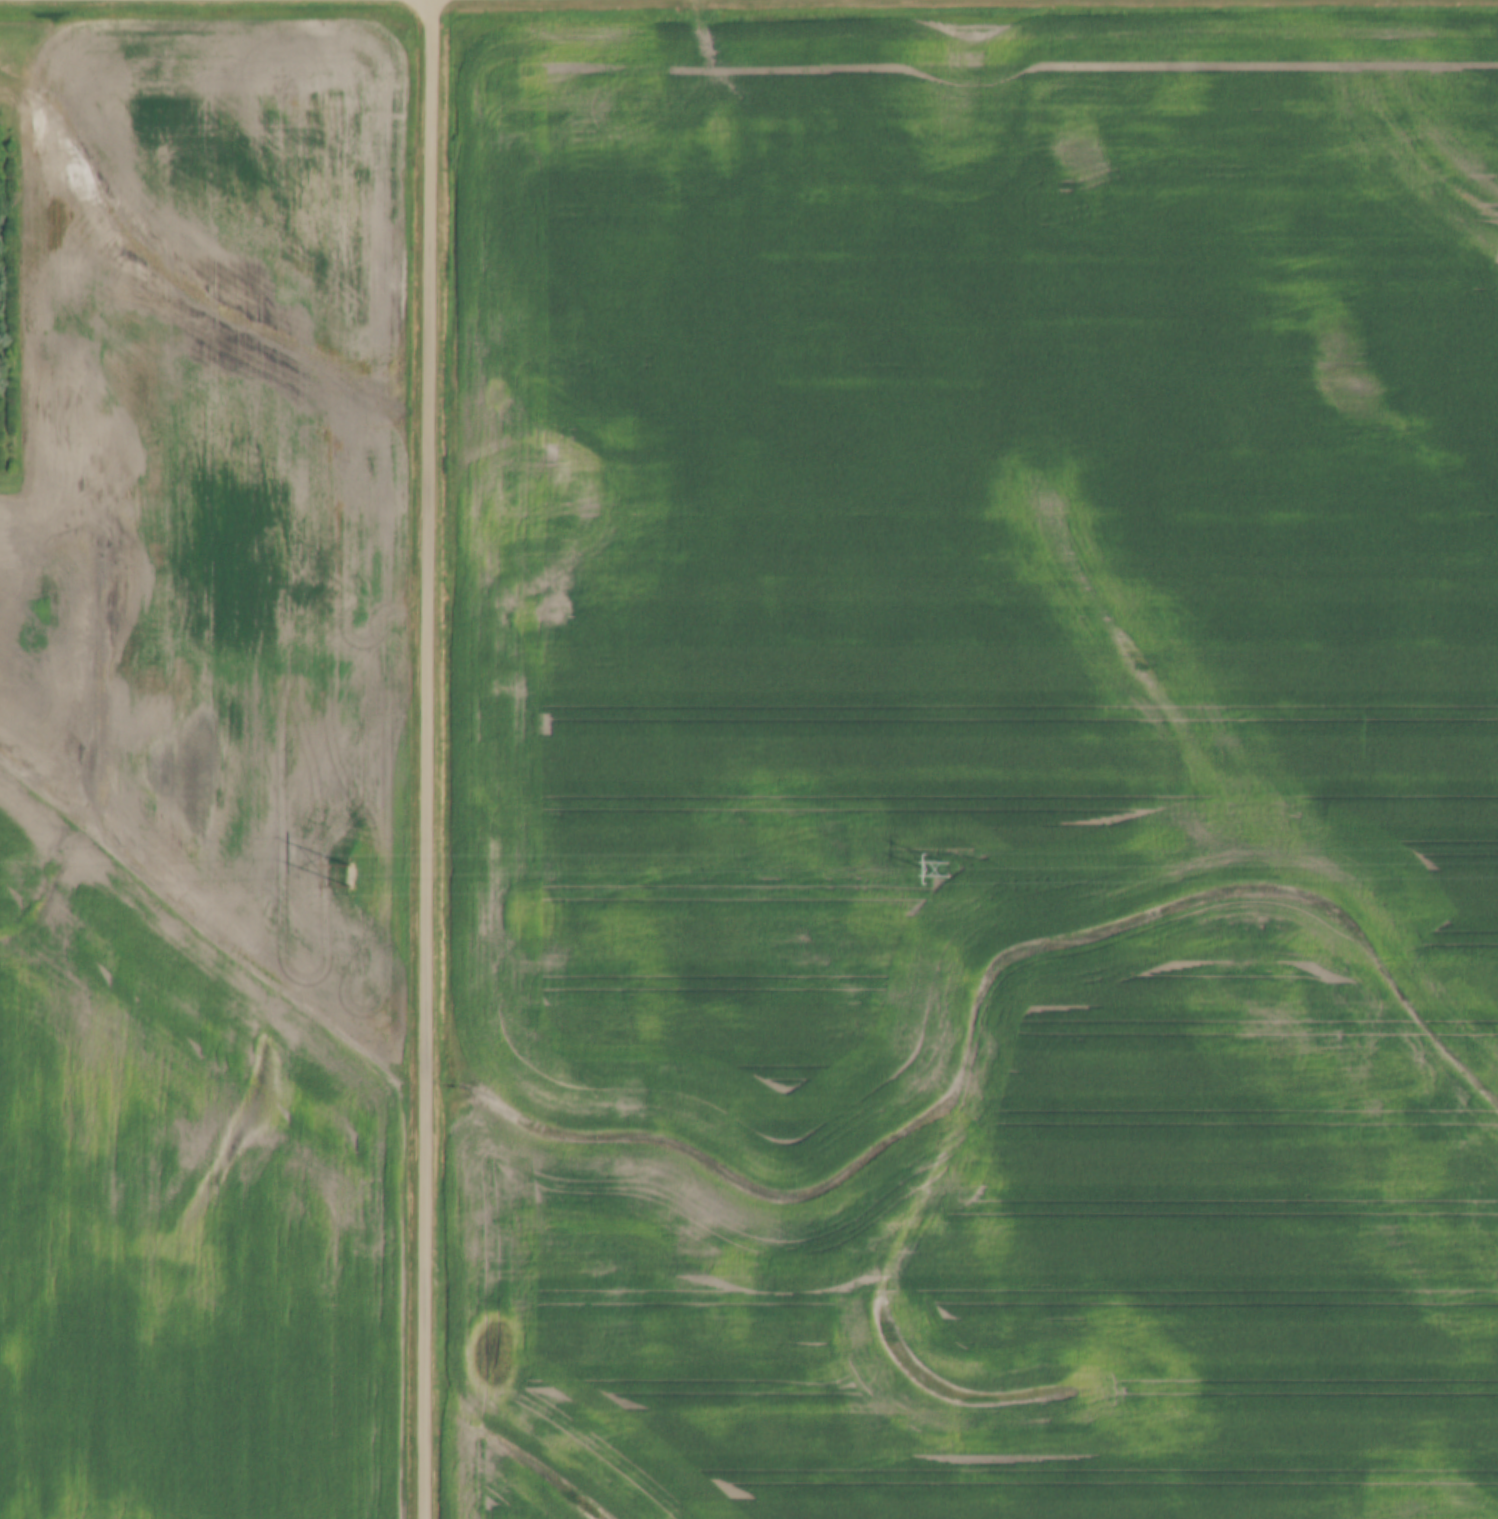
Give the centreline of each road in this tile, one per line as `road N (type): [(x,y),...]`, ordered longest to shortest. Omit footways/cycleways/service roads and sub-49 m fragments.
road 1 (residential): [(425,1518),(432,0)]

